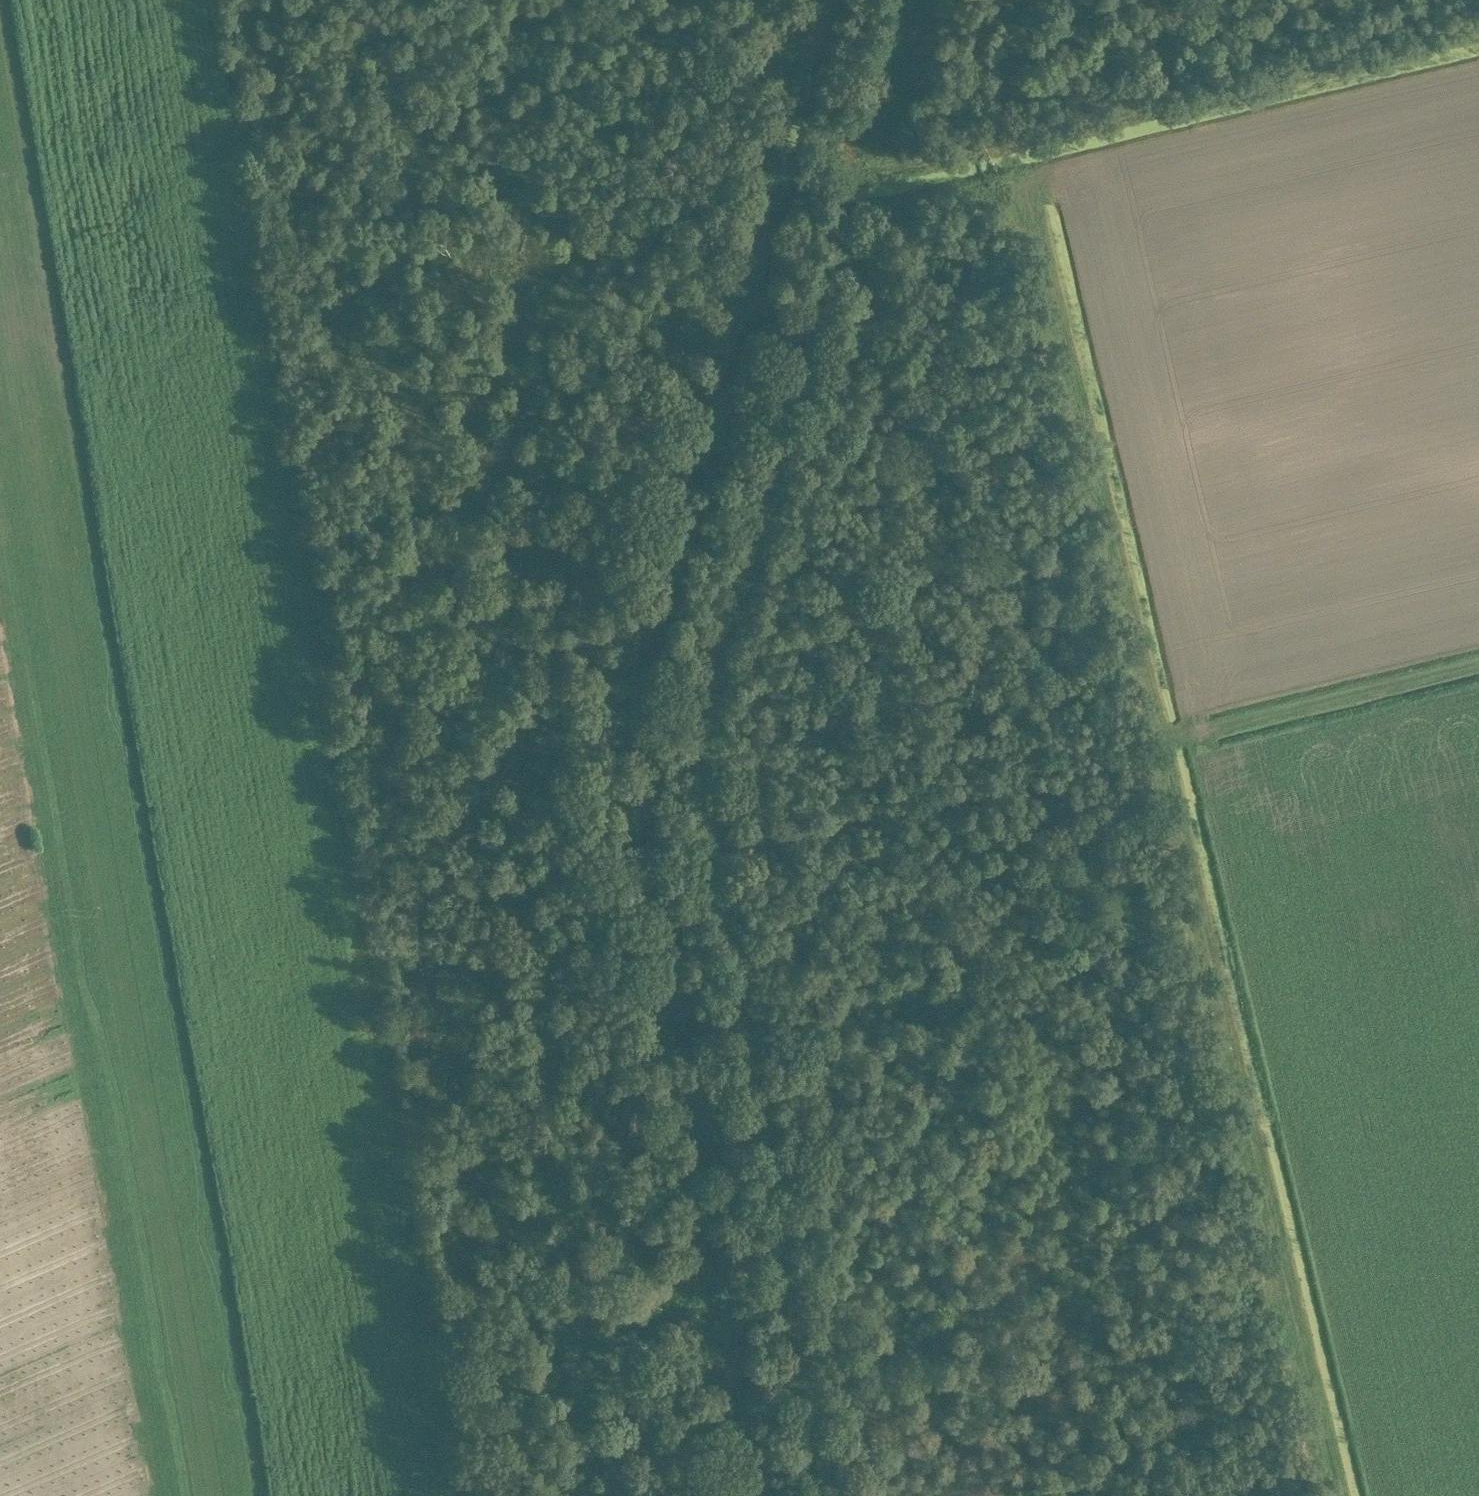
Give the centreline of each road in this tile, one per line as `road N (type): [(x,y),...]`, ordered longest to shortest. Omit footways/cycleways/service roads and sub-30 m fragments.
road 1 (track): [(736,1495),(610,765),(594,749),(593,714),(612,694),(813,0)]
road 2 (track): [(1348,1495),(1168,746),(1478,660)]

